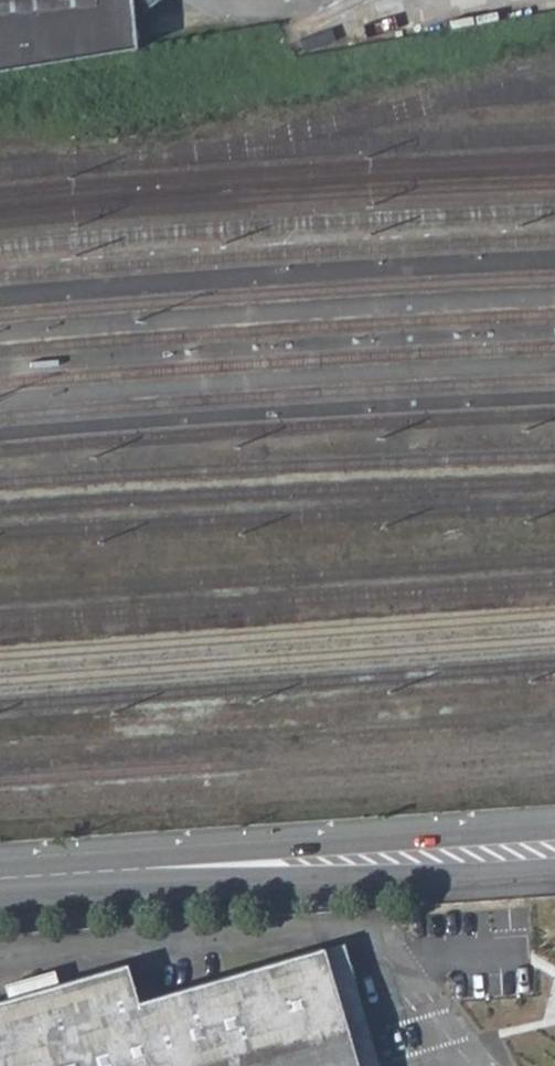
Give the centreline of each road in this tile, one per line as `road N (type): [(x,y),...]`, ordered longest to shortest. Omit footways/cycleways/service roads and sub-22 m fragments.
road 1 (residential): [(0,880),(554,847)]

